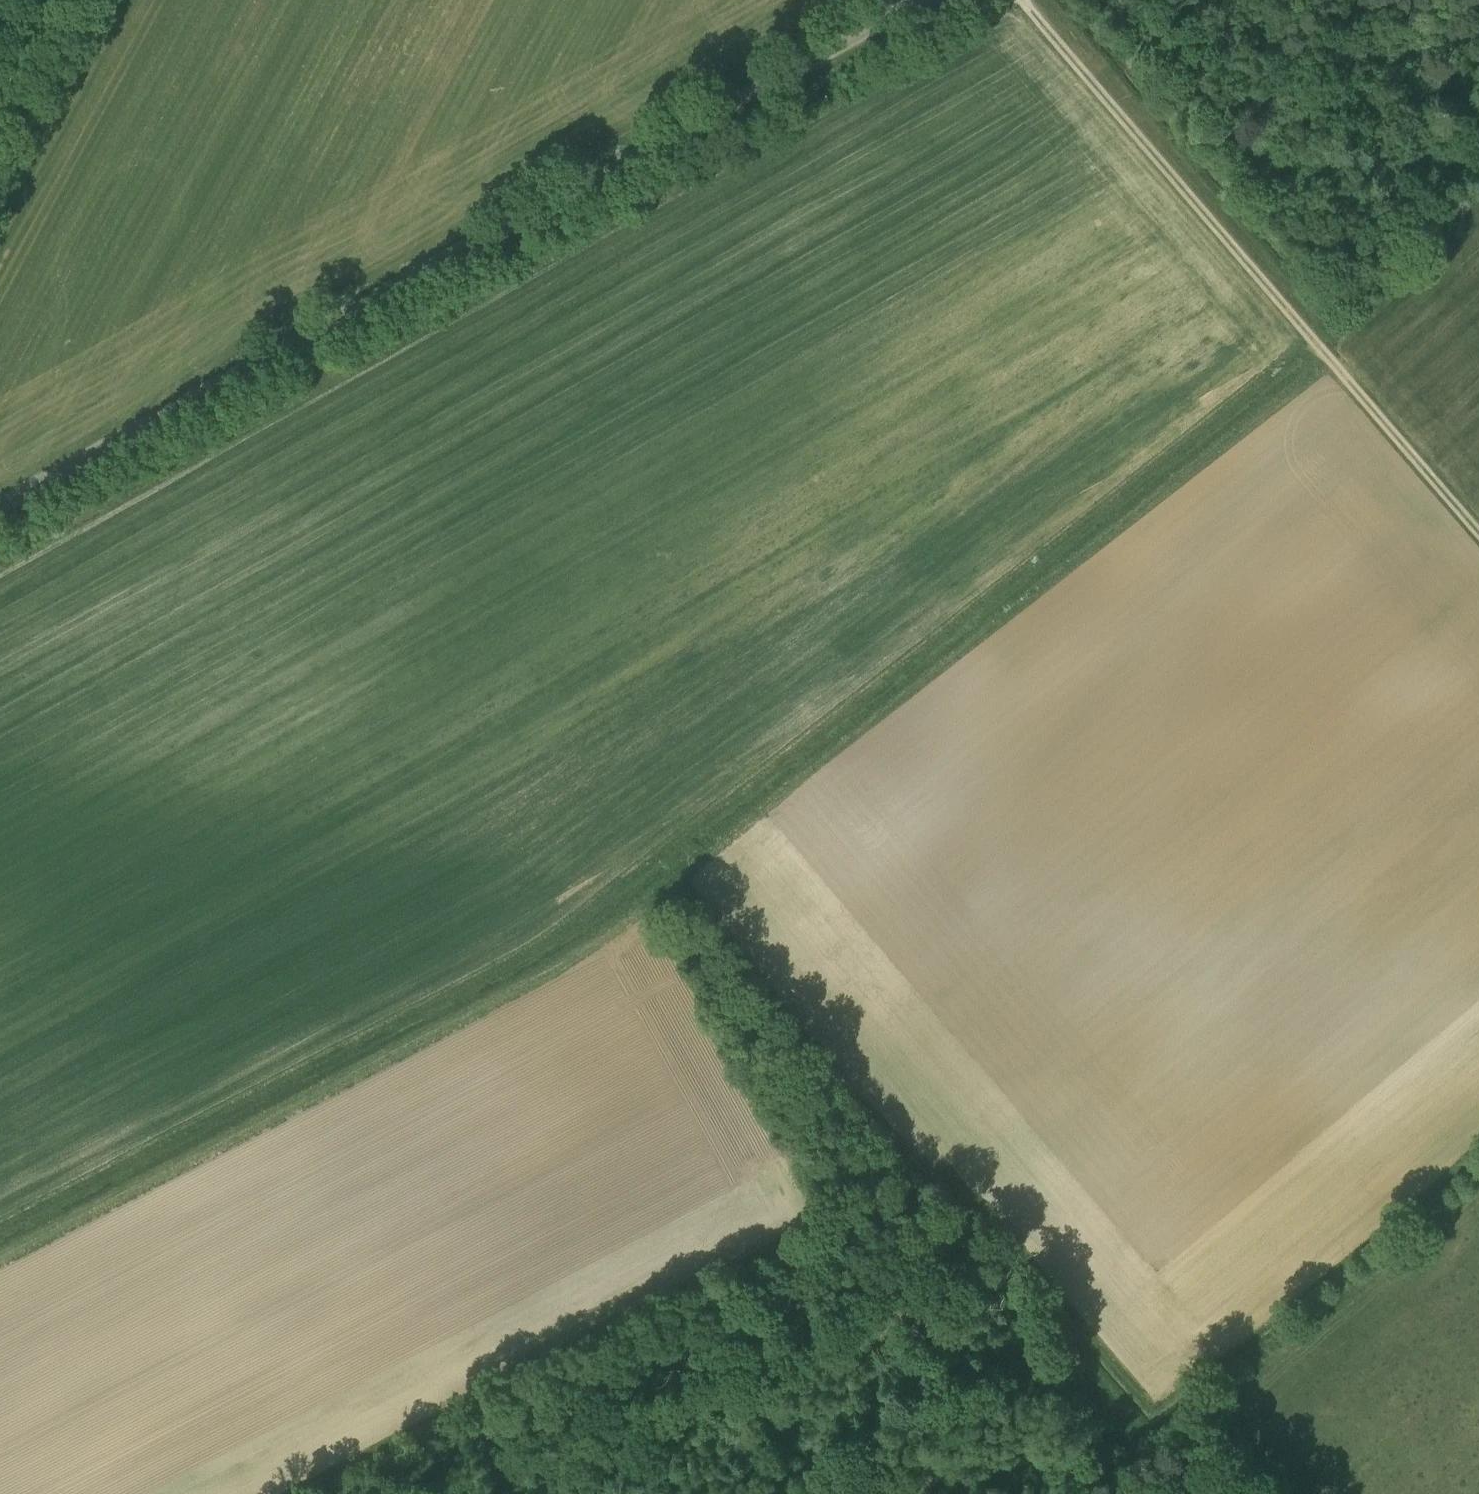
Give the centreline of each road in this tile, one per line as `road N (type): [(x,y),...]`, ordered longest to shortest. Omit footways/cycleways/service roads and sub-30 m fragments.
road 1 (tertiary): [(0,505),(931,0)]

